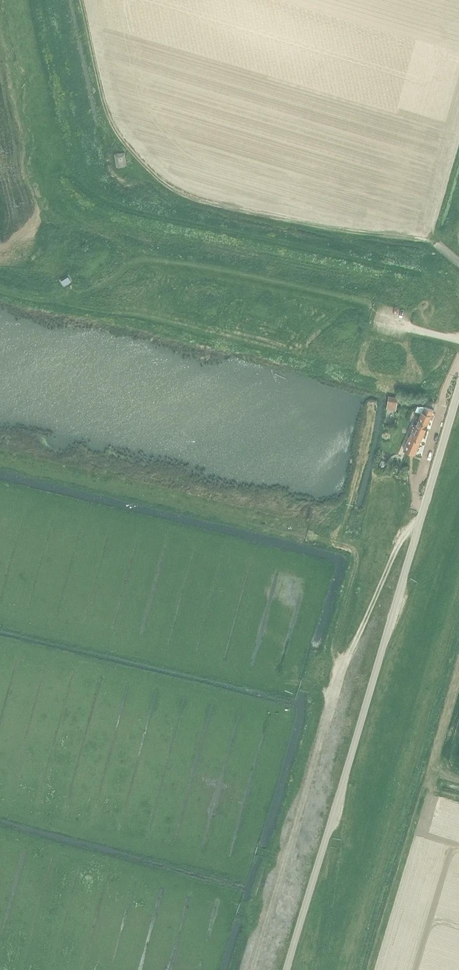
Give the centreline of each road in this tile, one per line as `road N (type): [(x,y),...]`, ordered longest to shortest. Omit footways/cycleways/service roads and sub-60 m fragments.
road 1 (tertiary): [(287,969),(458,391)]
road 2 (track): [(458,305),(423,277),(114,203),(92,193),(77,169)]
road 3 (track): [(0,286),(52,299),(86,294),(144,259),(371,315)]
road 4 (track): [(353,550),(0,463)]
road 5 (track): [(342,669),(252,969)]
road 6 (track): [(418,528),(406,533),(342,669)]
road 7 (track): [(353,550),(334,643),(342,669)]

